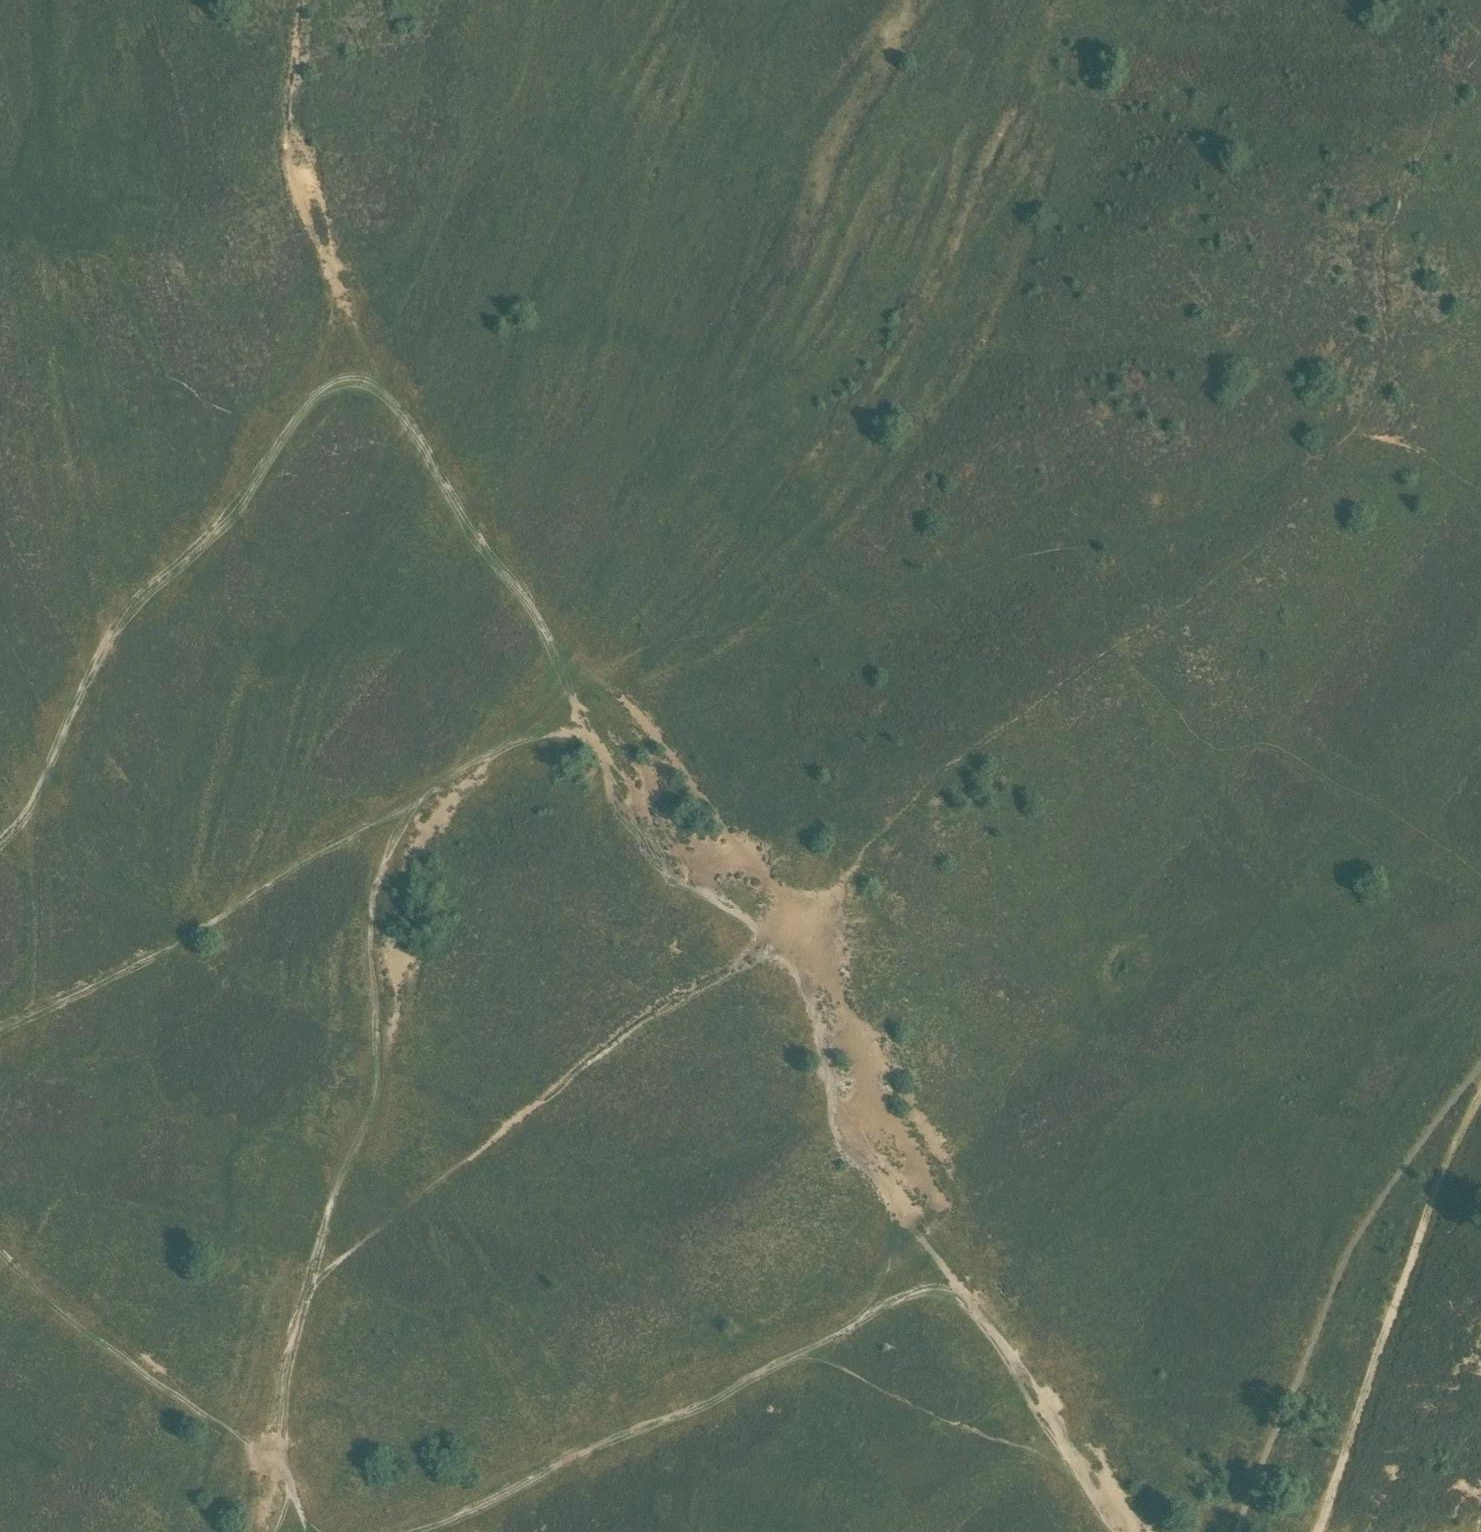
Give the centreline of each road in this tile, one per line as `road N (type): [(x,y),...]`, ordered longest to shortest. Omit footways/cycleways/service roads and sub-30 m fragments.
road 1 (track): [(1323,1531),(1455,1142),(1480,1093)]

